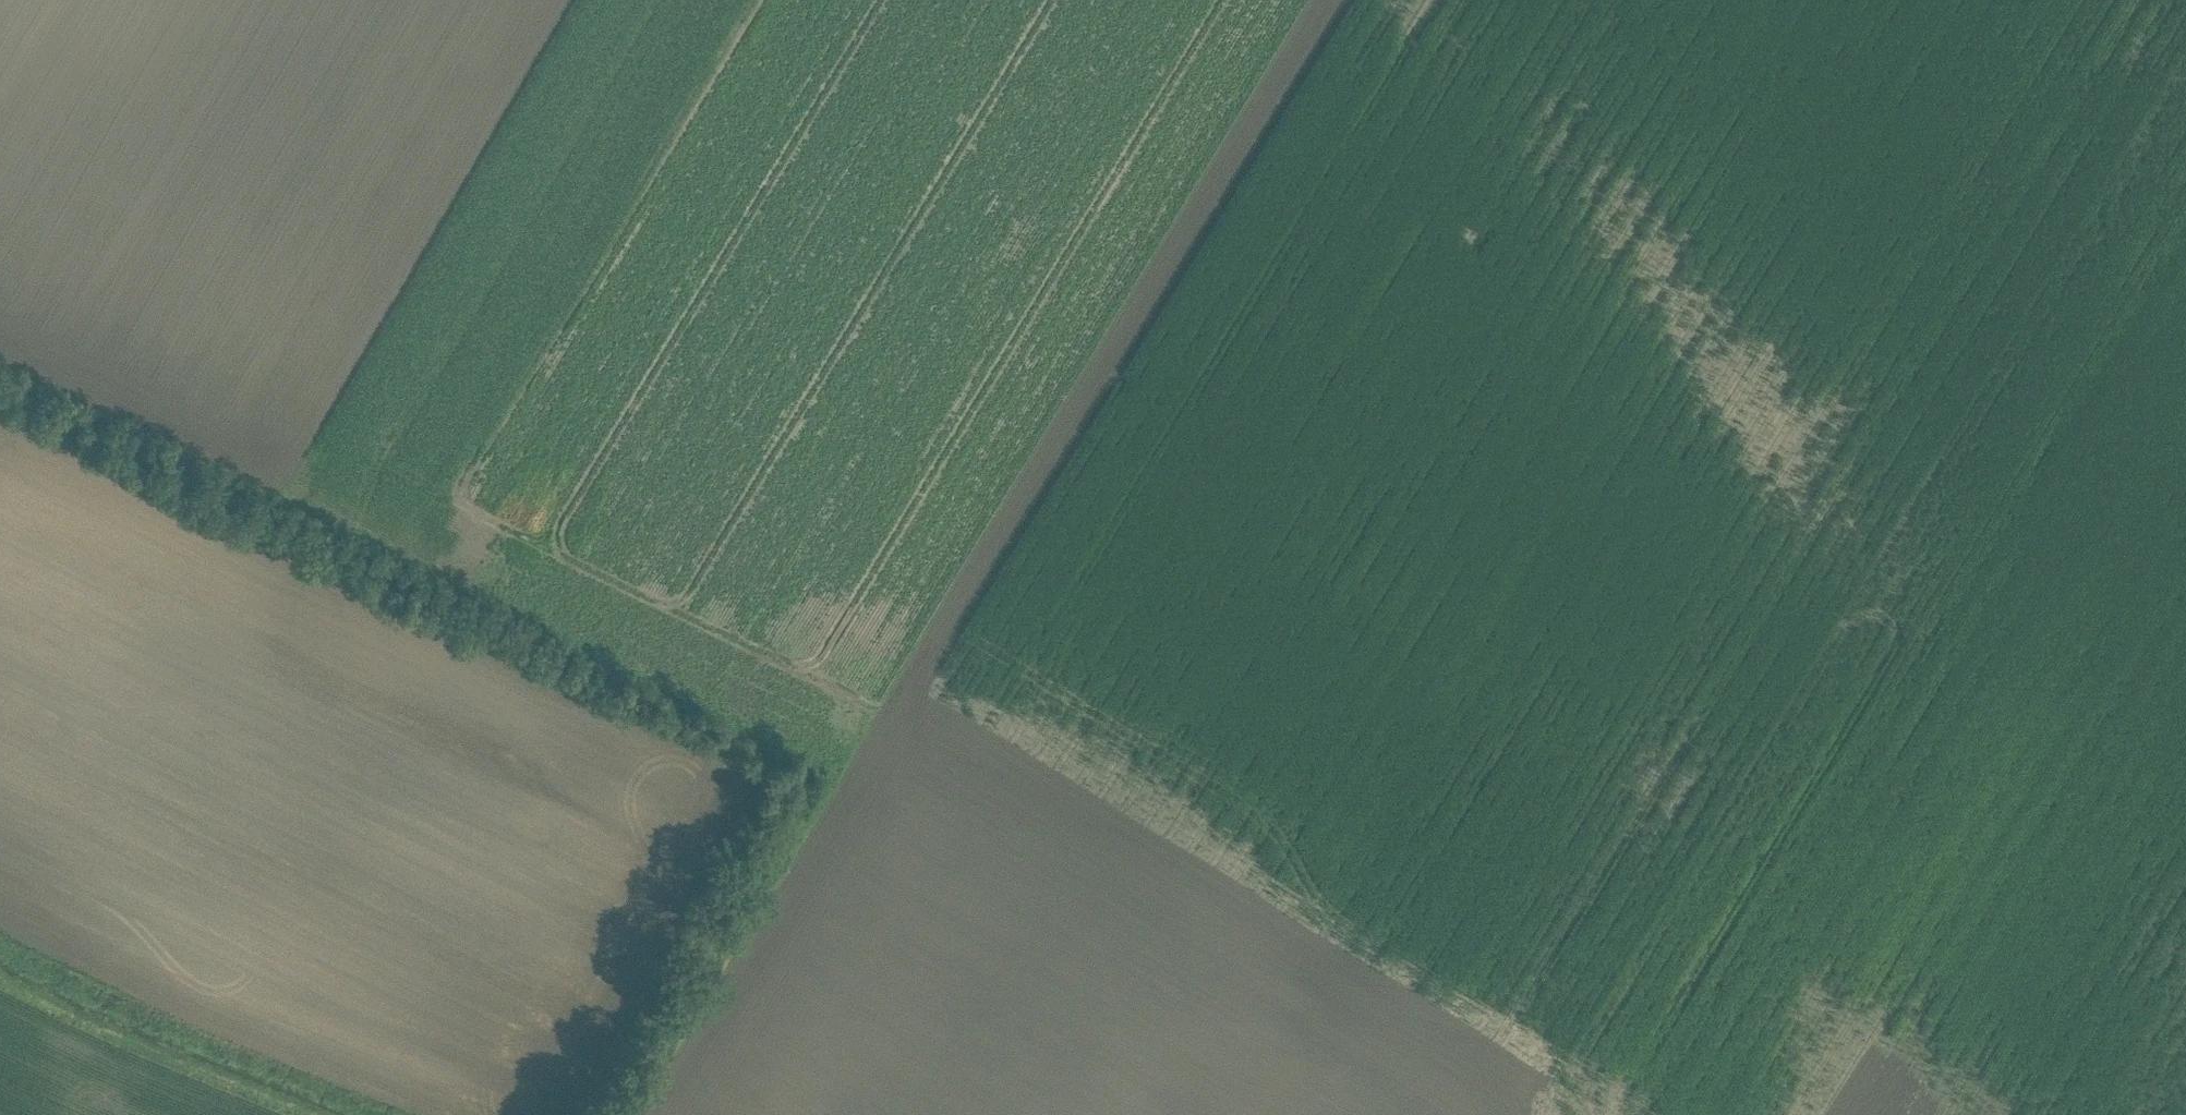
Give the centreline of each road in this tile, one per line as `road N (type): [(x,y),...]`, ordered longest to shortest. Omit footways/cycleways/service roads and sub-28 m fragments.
road 1 (track): [(389,1114),(180,1027),(0,938)]

